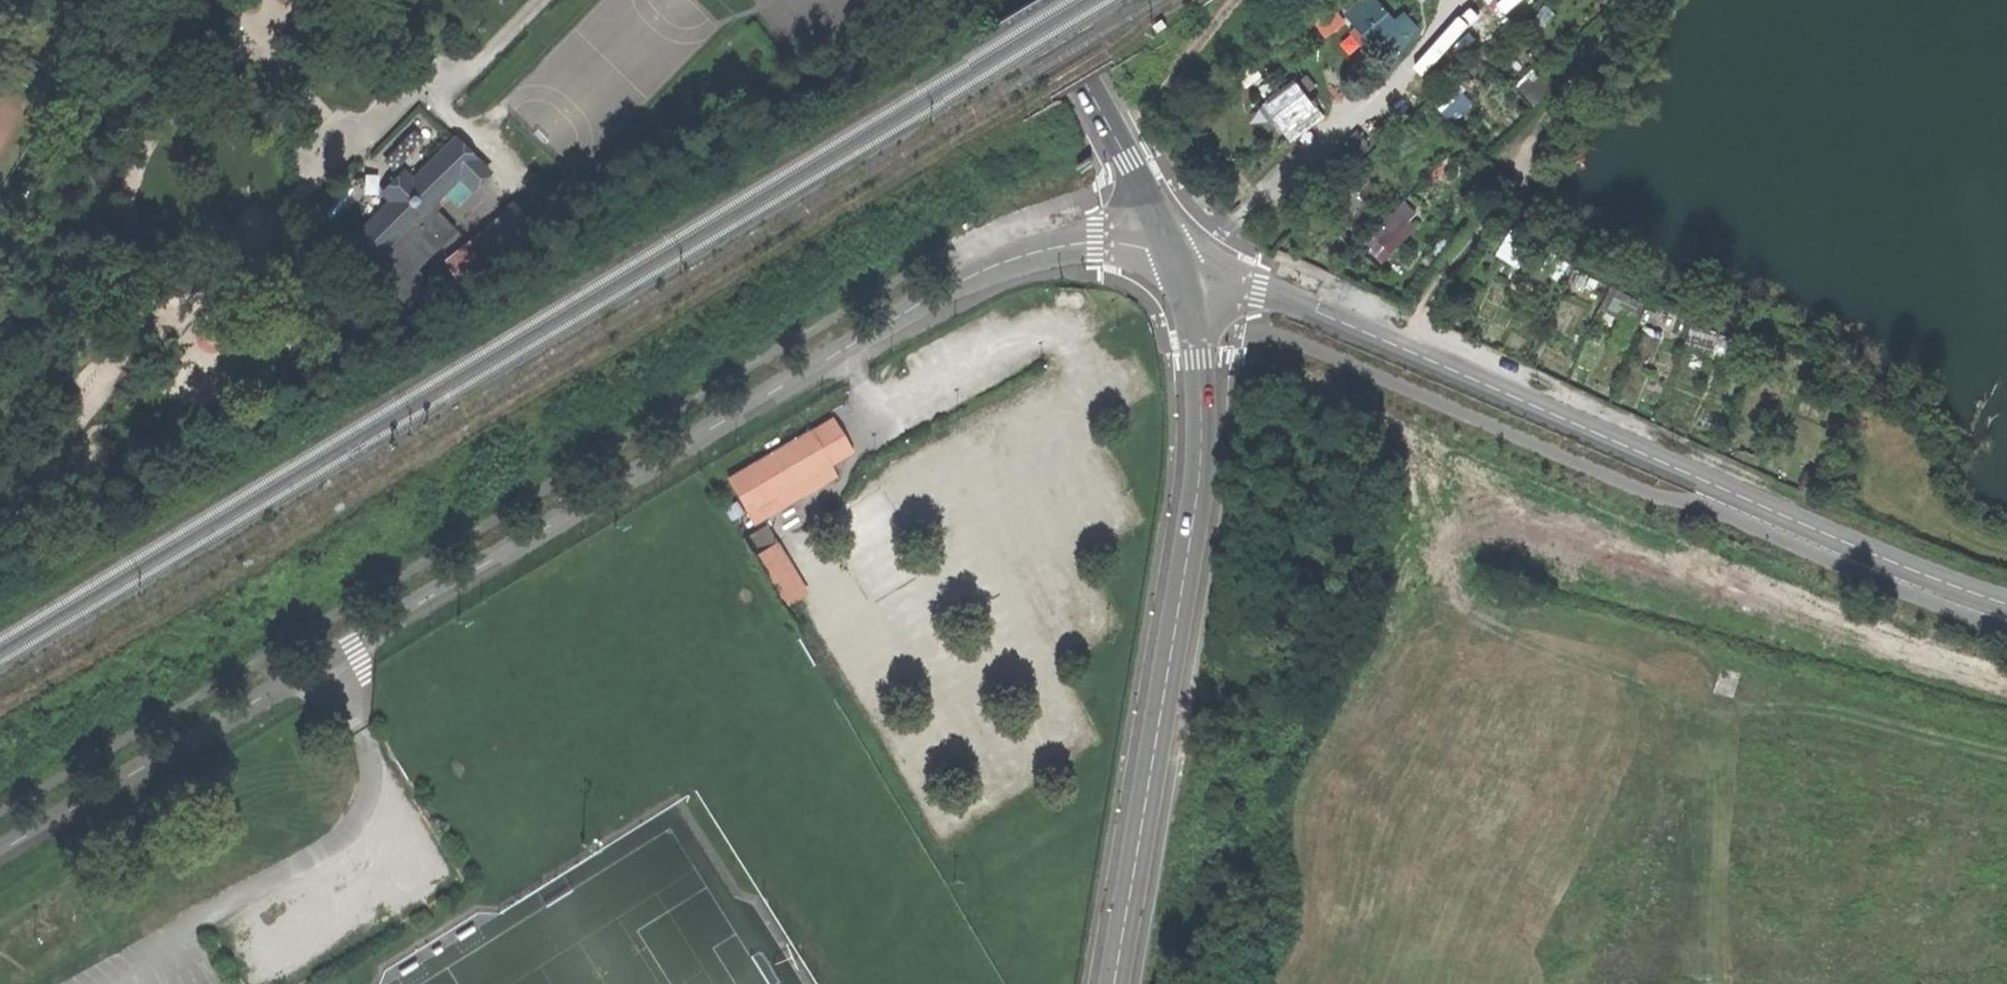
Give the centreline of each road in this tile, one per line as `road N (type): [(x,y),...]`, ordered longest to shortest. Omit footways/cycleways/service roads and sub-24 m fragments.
road 1 (residential): [(1174,257),(1103,242),(1053,249),(909,310),(0,856)]
road 2 (residential): [(1174,257),(1277,293),(1947,582),(2006,599)]
road 3 (residential): [(1174,257),(1196,333),(1198,475),(1113,983)]
road 4 (residential): [(1174,257),(1036,0)]

